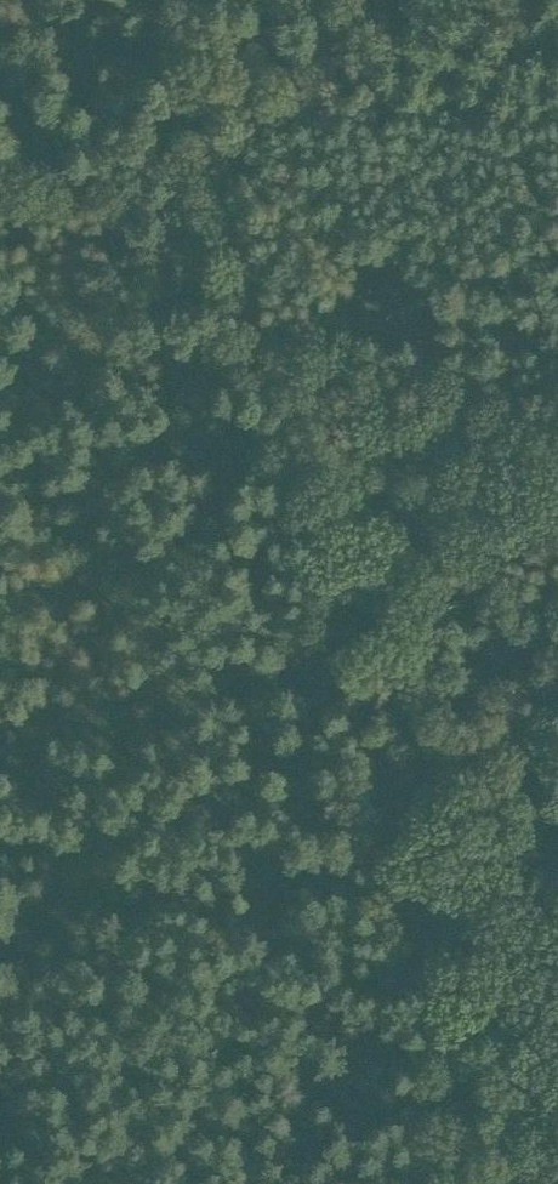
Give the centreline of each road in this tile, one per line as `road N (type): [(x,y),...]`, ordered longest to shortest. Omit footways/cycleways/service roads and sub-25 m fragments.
road 1 (unclassified): [(491,1183),(150,0)]
road 2 (track): [(463,0),(182,111)]
road 3 (track): [(0,164),(182,111)]
road 4 (track): [(419,1183),(557,1109)]

